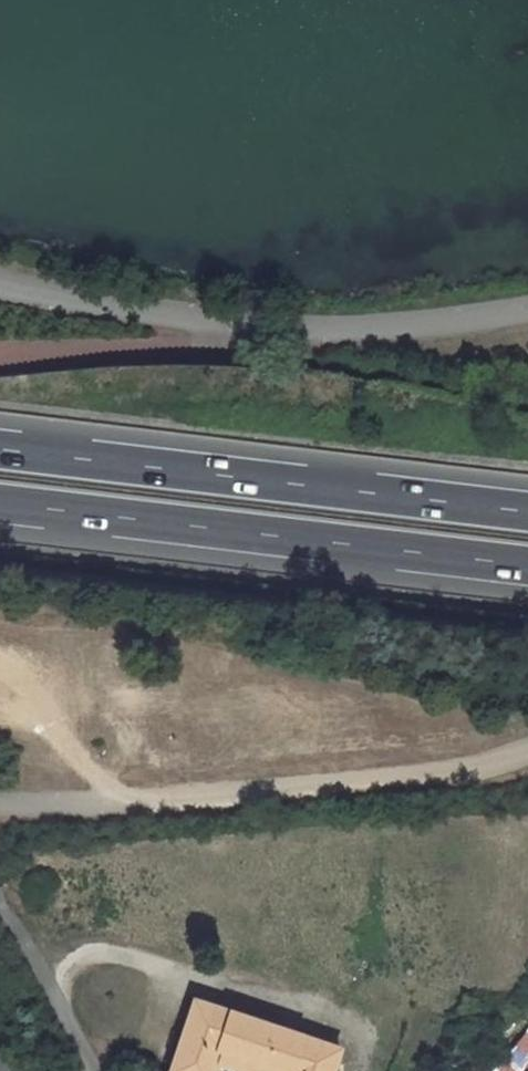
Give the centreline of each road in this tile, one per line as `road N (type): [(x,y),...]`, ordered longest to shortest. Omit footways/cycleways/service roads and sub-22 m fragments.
road 1 (residential): [(527,752),(459,775),(120,800),(0,801)]
road 2 (trunk): [(0,503),(527,566)]
road 3 (trunk): [(527,511),(0,449)]
road 4 (residential): [(0,901),(90,1070)]

